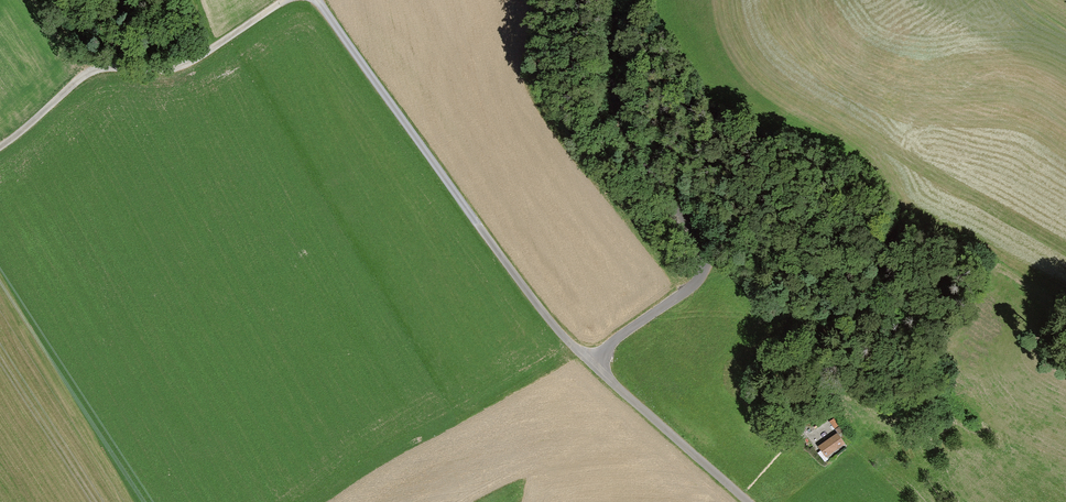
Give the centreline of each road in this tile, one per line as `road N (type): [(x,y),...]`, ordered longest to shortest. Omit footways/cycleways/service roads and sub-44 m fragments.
road 1 (track): [(317,0),(545,315),(593,365)]
road 2 (unclassified): [(593,365),(615,340),(701,283),(707,264),(686,209),(638,156),(624,124),(609,56),(615,0)]
road 3 (track): [(0,147),(89,72),(179,66),(285,0)]
road 4 (unclassified): [(593,365),(747,501)]

